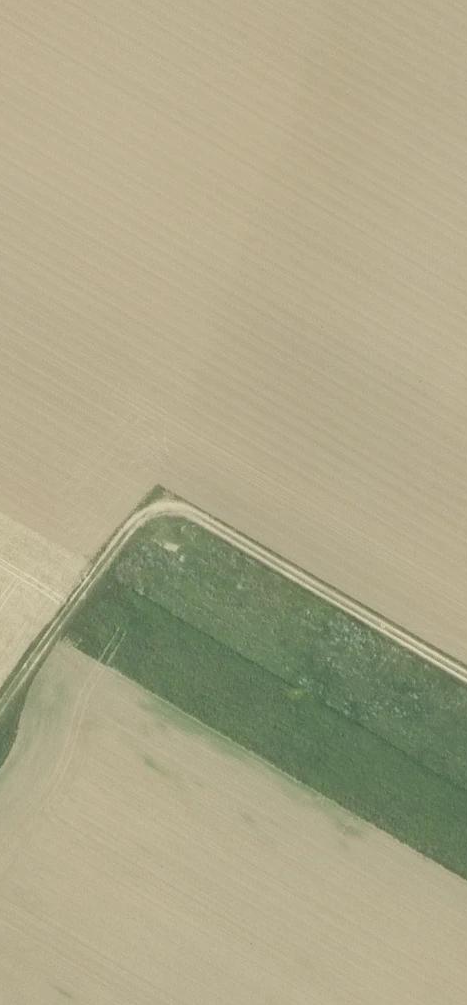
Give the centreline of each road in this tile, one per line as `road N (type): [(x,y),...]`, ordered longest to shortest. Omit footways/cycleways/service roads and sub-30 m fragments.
road 1 (track): [(466,675),(192,514),(154,509),(114,543),(0,709)]

